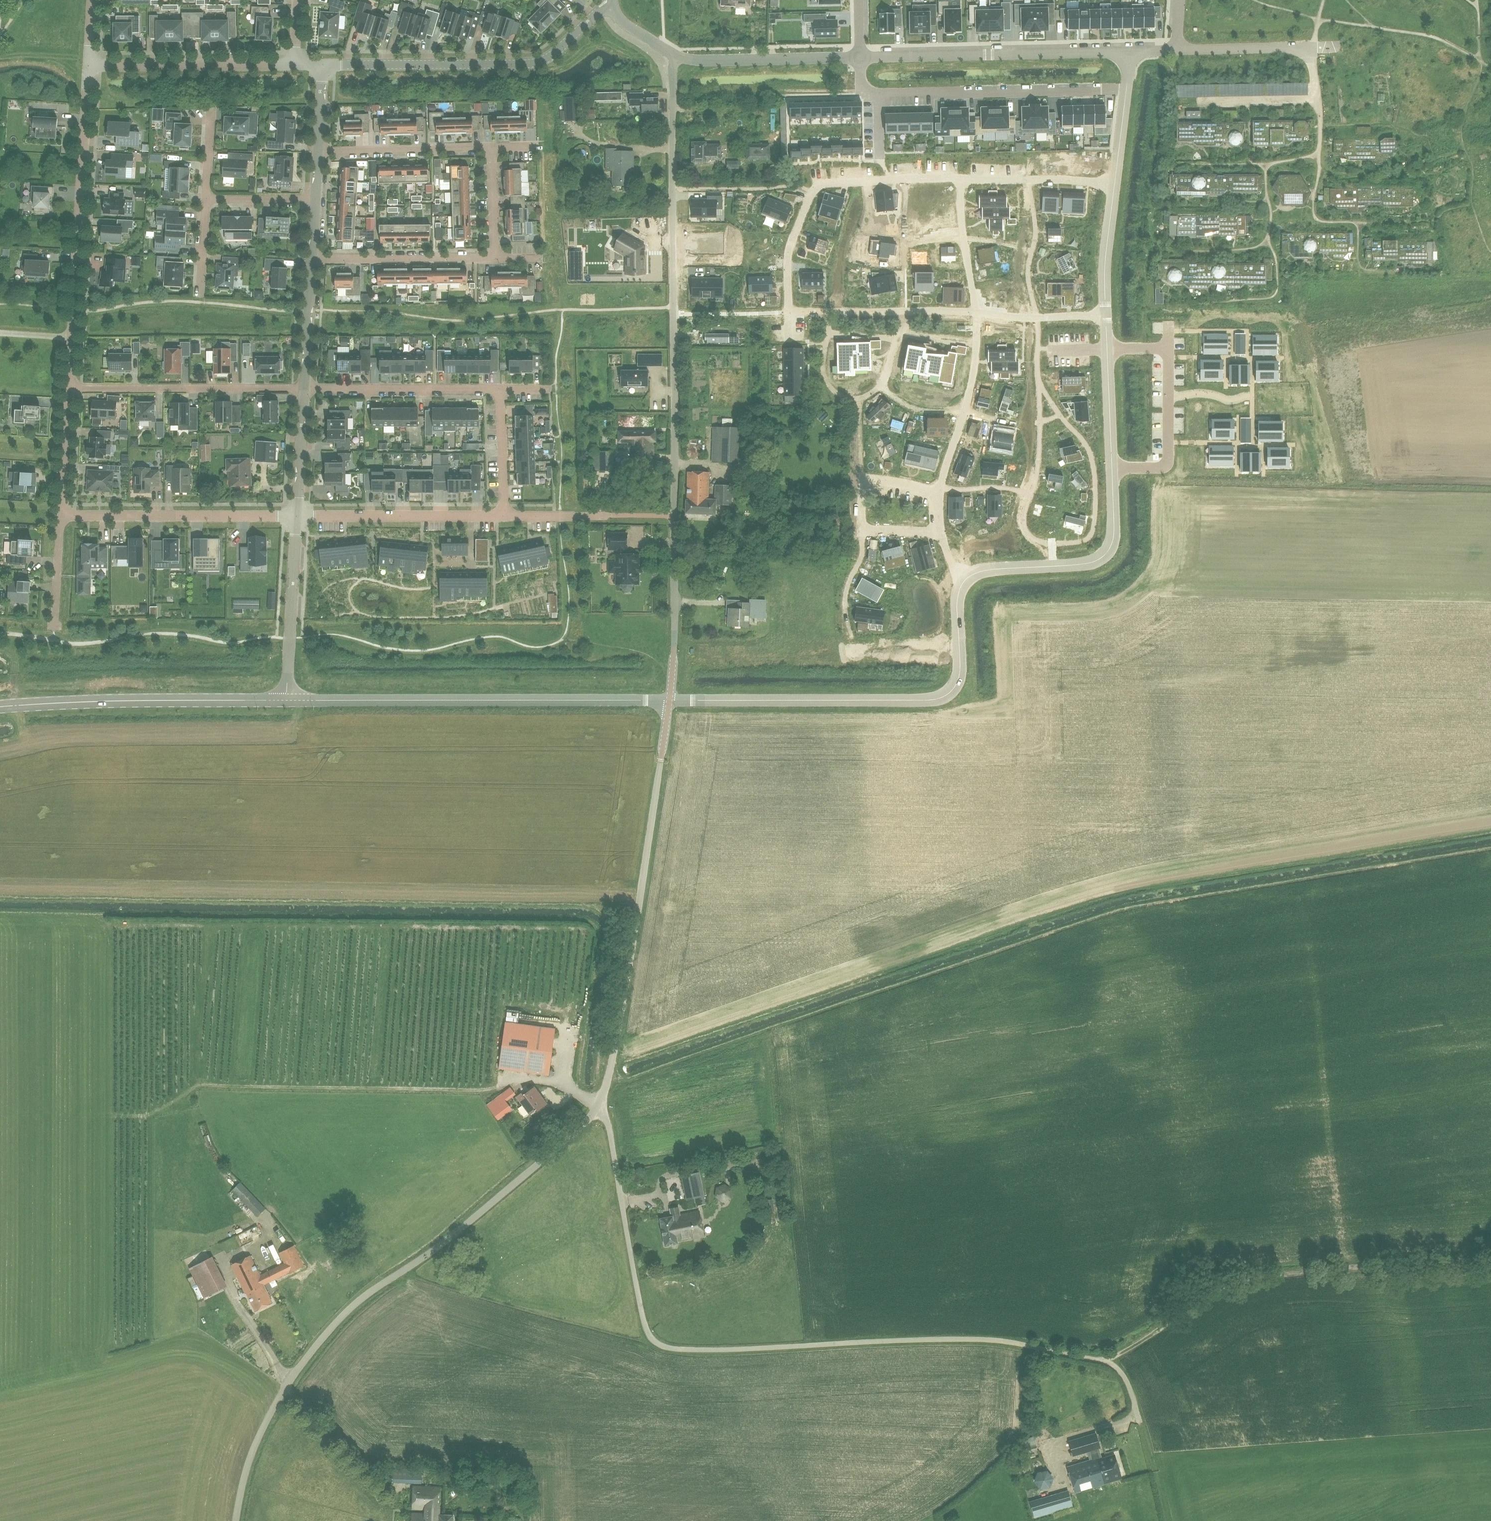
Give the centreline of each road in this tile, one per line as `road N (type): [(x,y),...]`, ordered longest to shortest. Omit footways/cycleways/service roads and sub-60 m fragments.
road 1 (unclassified): [(1141,1422),(1125,1380),(1105,1362),(1011,1342),(660,1344),(644,1319),(598,1106)]
road 2 (residential): [(669,700),(674,54)]
road 3 (unclassified): [(235,1520),(254,1444),(334,1324),(598,1106)]
road 4 (unclassified): [(598,1106),(669,700)]
road 5 (track): [(1490,1261),(1236,1280),(1105,1362)]
road 6 (unclassified): [(286,700),(669,700)]
road 7 (tertiary): [(321,64),(531,63),(613,3)]
road 8 (residential): [(1126,88),(861,91),(860,57)]
road 9 (tertiary): [(0,707),(286,700)]
road 10 (residential): [(958,178),(817,186),(790,245),(789,311)]
road 11 (residential): [(860,57),(1130,51)]
road 12 (residential): [(71,337),(88,68)]
road 13 (unclassified): [(669,700),(925,700)]
road 14 (residential): [(296,517),(60,517)]
road 15 (residential): [(68,388),(303,389)]
road 16 (residential): [(965,580),(983,571),(1102,557),(1114,533),(1112,468)]
road 17 (residential): [(976,312),(974,365),(939,489),(939,529)]
road 18 (residential): [(295,64),(88,68)]
road 19 (residential): [(503,516),(296,517)]
road 20 (residential): [(303,389),(502,389)]
road 21 (residential): [(976,312),(789,311)]
road 22 (residential): [(674,54),(709,61),(860,57)]
road 23 (residential): [(495,259),(310,260)]
road 24 (tertiary): [(286,700),(296,517)]
road 25 (residential): [(316,149),(490,147)]
road 26 (residential): [(1168,348),(1166,462),(1112,468)]
road 27 (residential): [(1114,182),(958,178)]
road 28 (residential): [(925,700),(948,694),(958,677),(957,606),(965,580)]
road 29 (residential): [(1175,50),(1313,50)]
road 30 (residential): [(958,178),(976,312)]
road 31 (residential): [(1106,314),(1114,182)]
road 32 (residential): [(1106,314),(976,312)]
road 33 (residential): [(60,517),(68,388)]
road 34 (tertiary): [(303,389),(310,260)]
road 35 (tertiary): [(296,517),(303,389)]
road 36 (residential): [(503,516),(502,389)]

